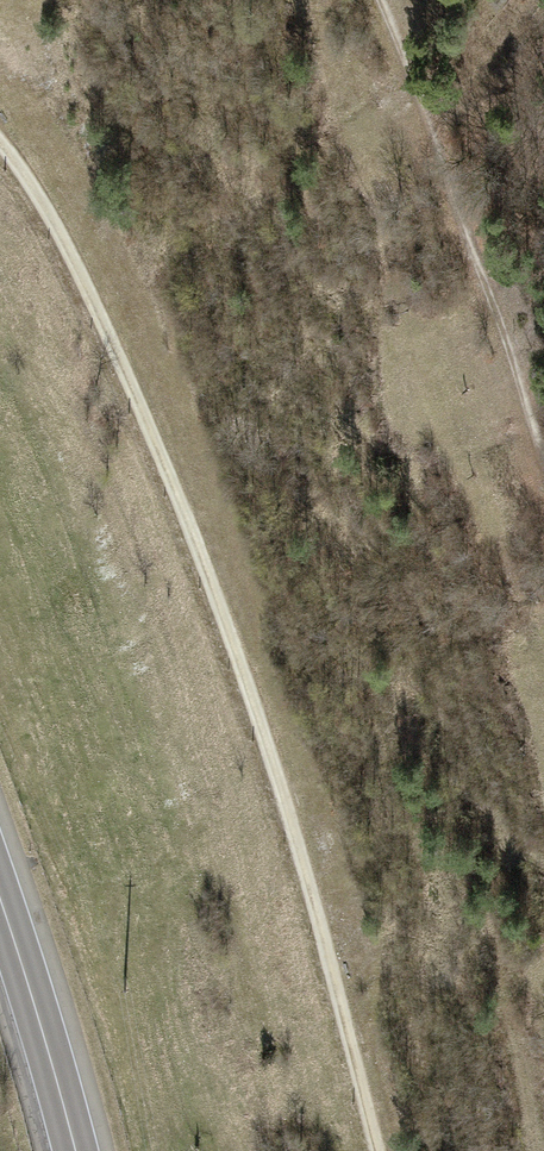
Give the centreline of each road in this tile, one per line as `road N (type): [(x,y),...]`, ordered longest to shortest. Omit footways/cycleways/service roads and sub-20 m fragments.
road 1 (track): [(0,139),(94,288),(215,590),(291,815),(378,1150)]
road 2 (track): [(543,440),(380,0)]
road 3 (trunk): [(0,896),(76,1150)]

